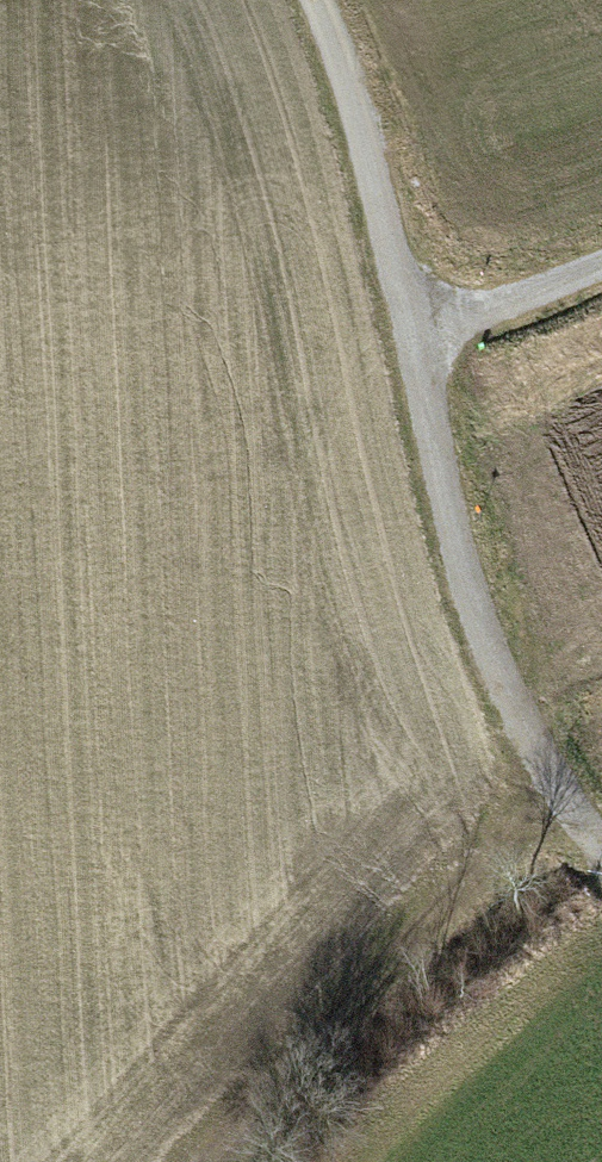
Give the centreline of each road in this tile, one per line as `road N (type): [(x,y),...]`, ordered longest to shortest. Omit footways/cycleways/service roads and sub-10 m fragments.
road 1 (track): [(601,861),(476,633),(348,80),(311,0)]
road 2 (track): [(239,1161),(565,794)]
road 3 (track): [(601,277),(416,351)]

